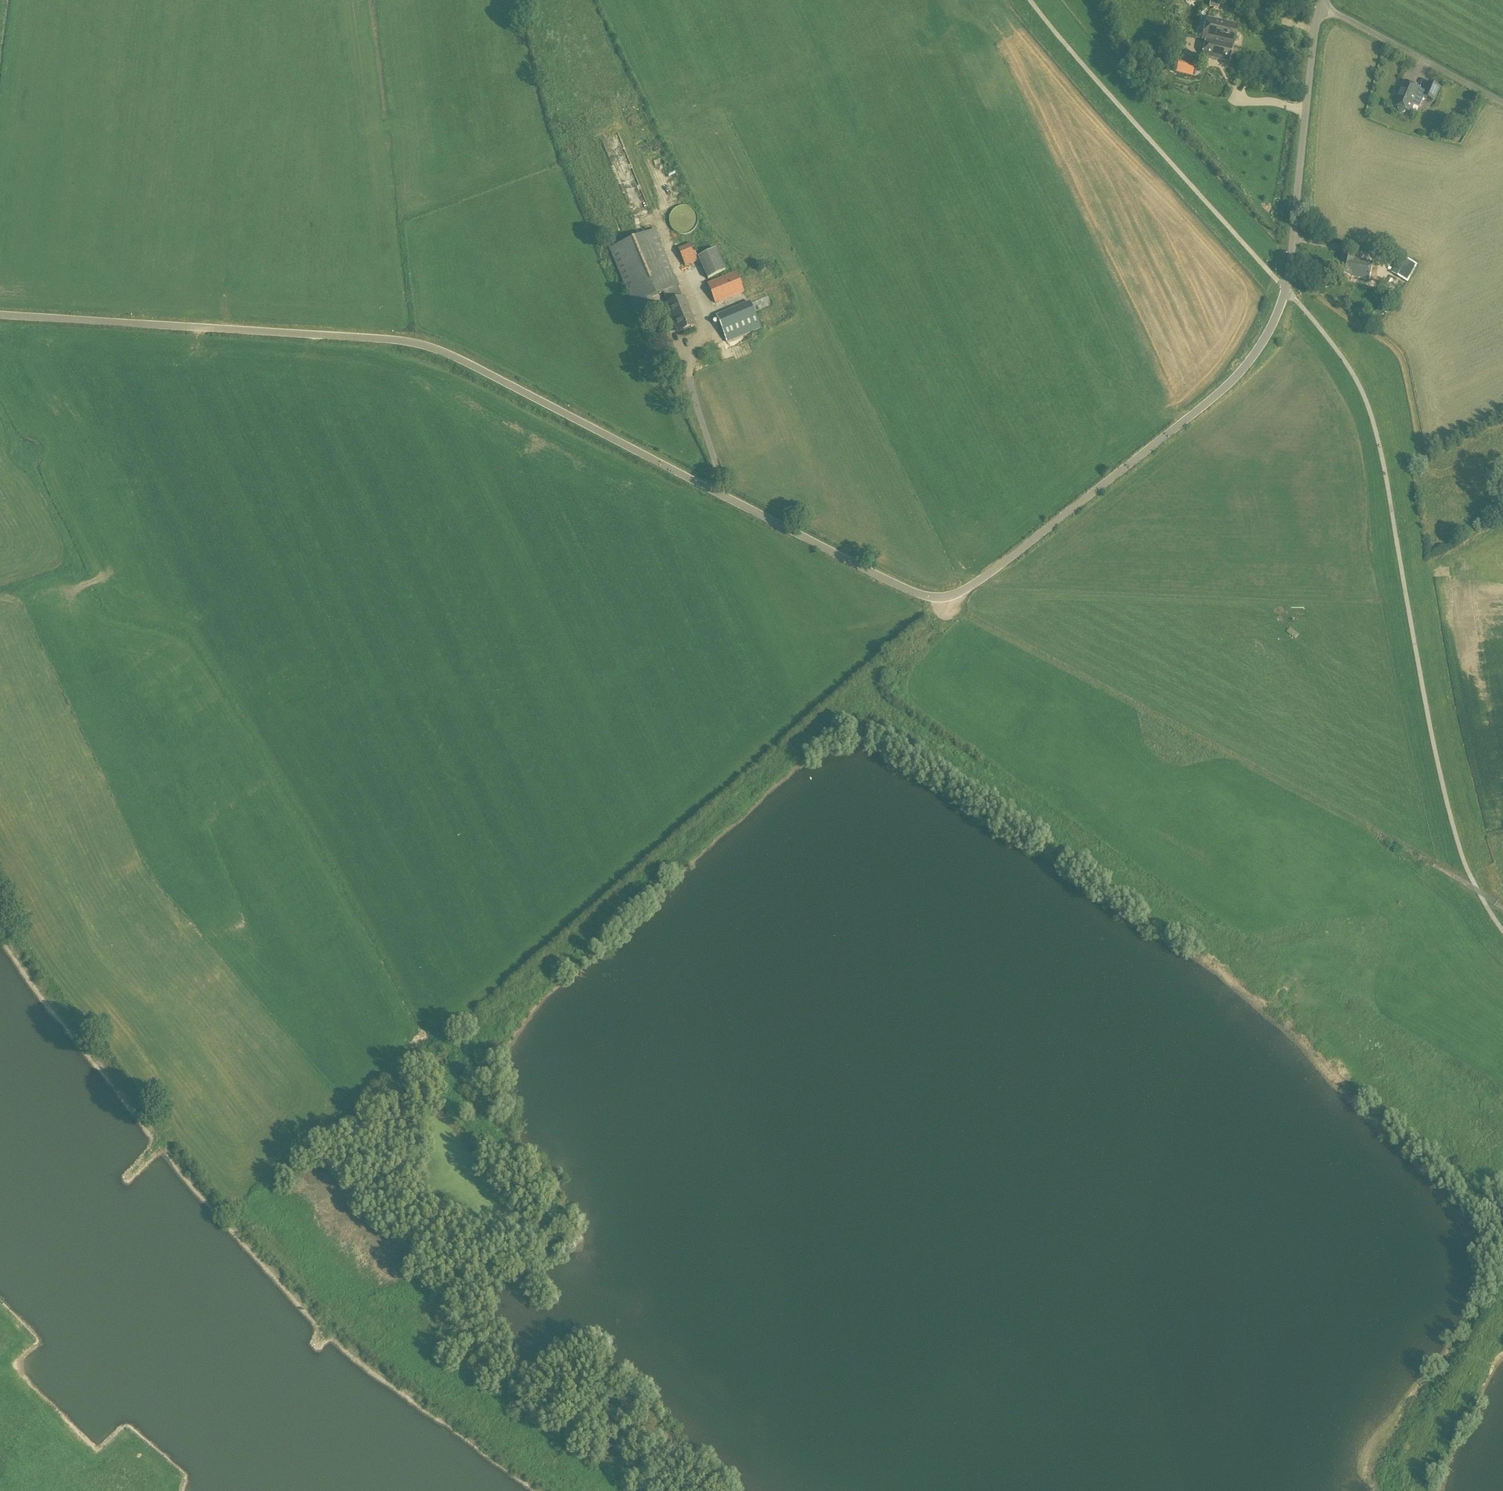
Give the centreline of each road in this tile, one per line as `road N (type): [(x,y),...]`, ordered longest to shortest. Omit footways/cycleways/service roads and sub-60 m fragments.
road 1 (tertiary): [(0,315),(422,347),(915,595),(940,599),(981,581),(1182,426),(1260,351),(1291,262),(1321,0)]
road 2 (track): [(488,1020),(852,698),(1204,934)]
road 3 (track): [(852,698),(949,612),(950,596)]

